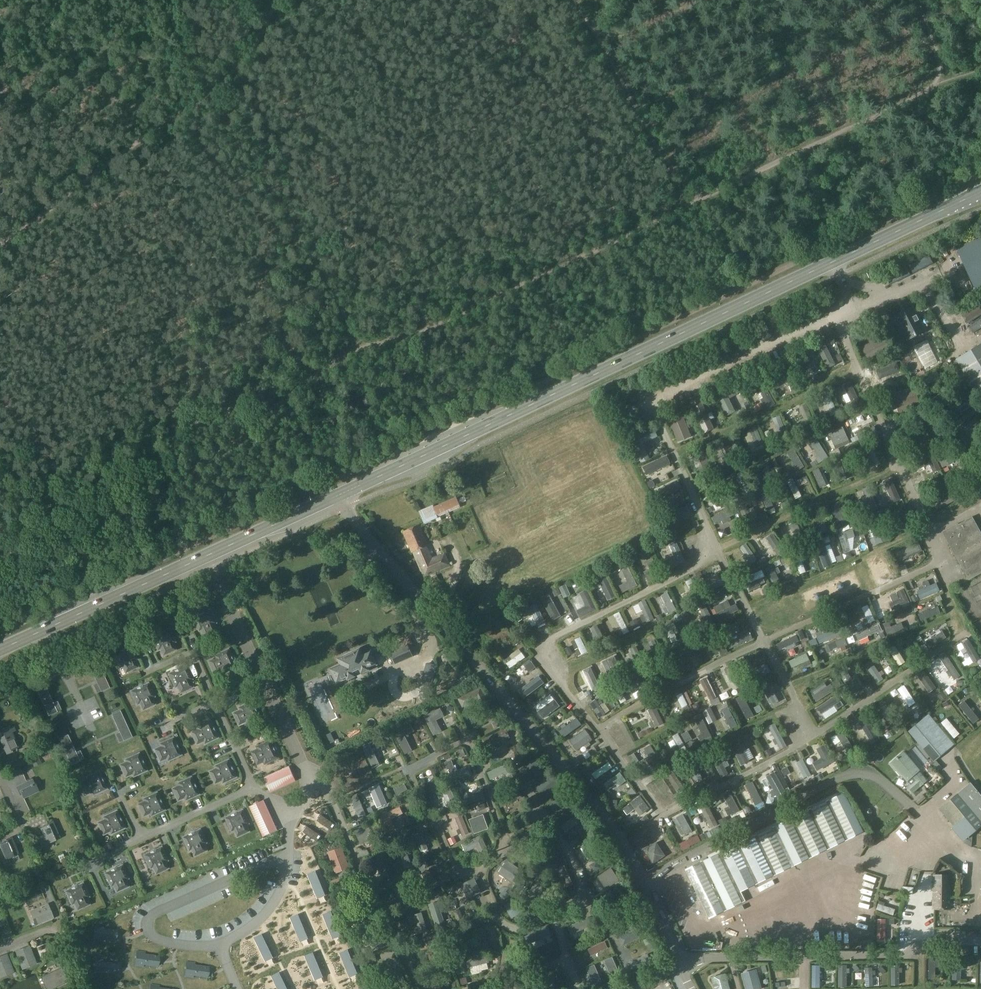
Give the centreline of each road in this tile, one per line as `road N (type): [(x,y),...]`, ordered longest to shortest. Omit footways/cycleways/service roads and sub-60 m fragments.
road 1 (track): [(325,484),(284,397),(323,367),(487,300),(944,80),(980,69)]
road 2 (secondary): [(336,496),(980,192)]
road 3 (residential): [(693,988),(611,823),(336,496)]
road 4 (track): [(0,245),(209,86),(266,31),(283,0)]
road 5 (secondary): [(0,650),(336,496)]
road 6 (track): [(0,492),(31,519),(86,529),(135,508),(284,397)]
road 7 (track): [(686,203),(573,0)]

